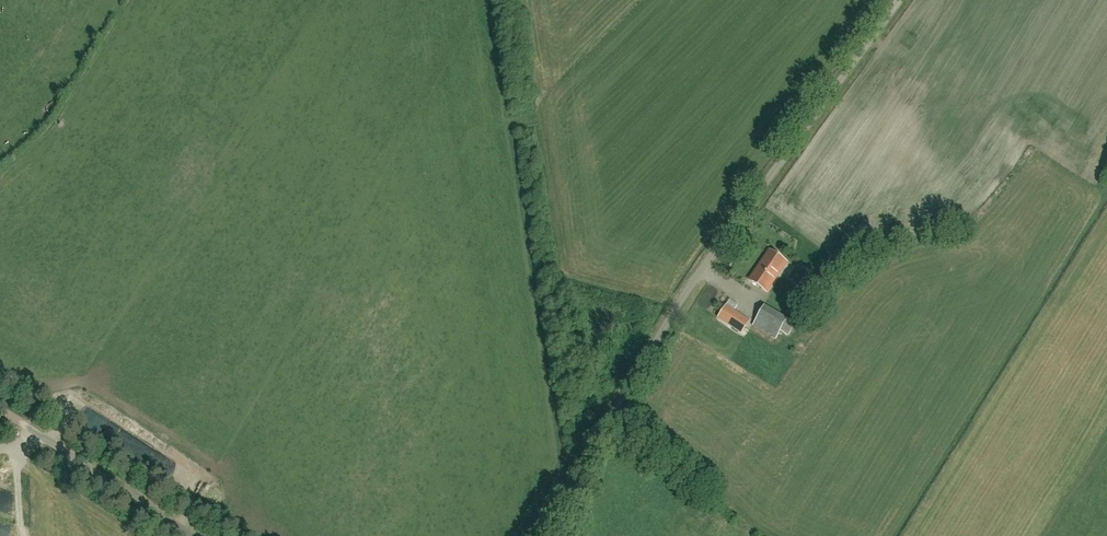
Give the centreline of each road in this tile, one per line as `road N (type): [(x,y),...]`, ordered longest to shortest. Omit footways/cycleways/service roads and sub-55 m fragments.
road 1 (unclassified): [(536,535),(673,316),(901,0)]
road 2 (unclassified): [(192,535),(25,427)]

